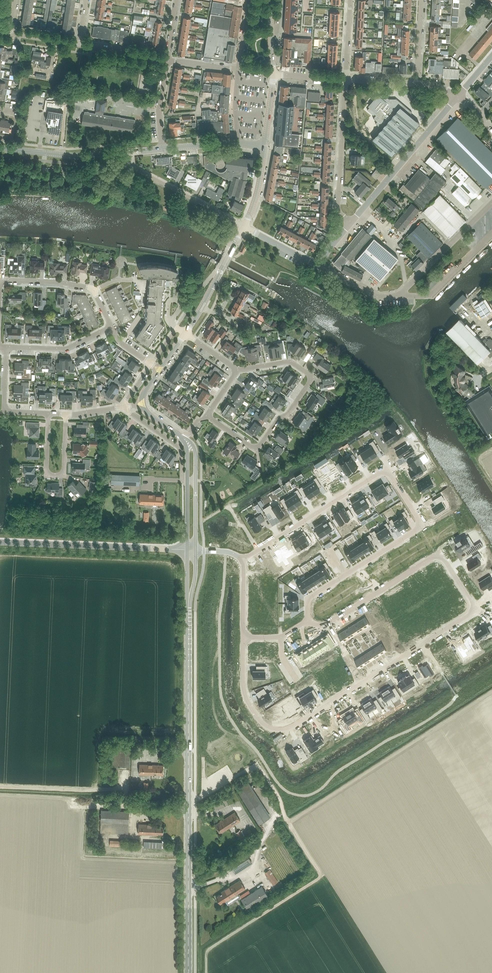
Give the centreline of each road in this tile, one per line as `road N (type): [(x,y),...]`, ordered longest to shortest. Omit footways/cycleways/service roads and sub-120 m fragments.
road 1 (residential): [(308,620),(322,627),(440,553),(476,610),(283,729),(264,725),(247,700),(243,637)]
road 2 (secondary): [(188,972),(189,598)]
road 3 (residential): [(243,559),(386,469),(423,526)]
road 4 (residential): [(206,416),(255,449),(313,377),(290,362),(238,369)]
road 5 (unclassified): [(351,223),(458,96)]
road 6 (residential): [(308,620),(308,599),(423,526)]
road 7 (unclassified): [(150,549),(0,542)]
road 8 (residential): [(351,223),(338,208),(346,79)]
road 9 (residential): [(249,0),(238,70),(167,60)]
road 10 (residential): [(243,227),(132,167),(128,152)]
road 11 (unclassified): [(397,297),(491,203)]
road 12 (residential): [(66,423),(64,475),(46,475),(48,414)]
road 13 (unclassified): [(128,152),(0,148)]
road 14 (unclassified): [(491,234),(430,296),(397,297)]

